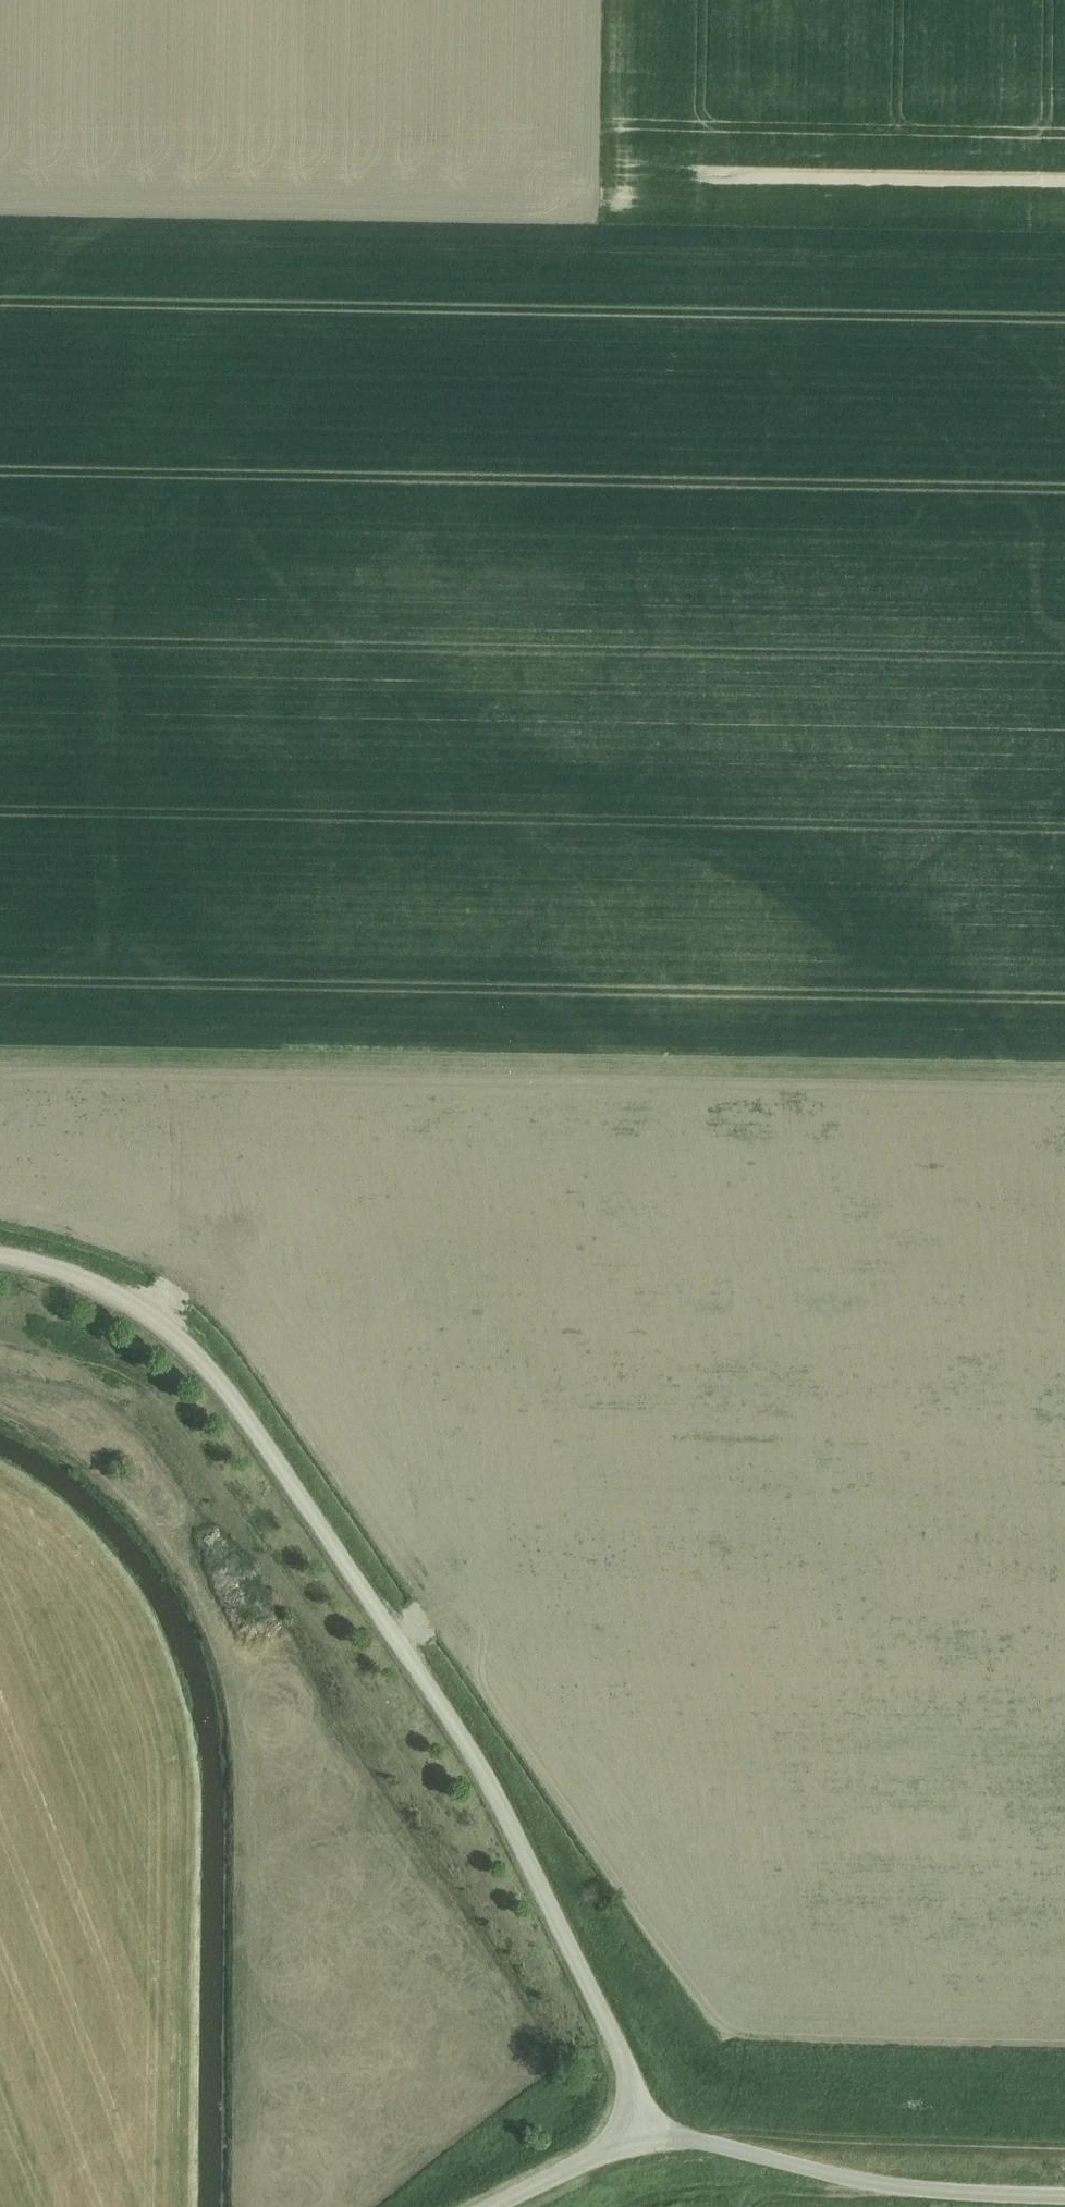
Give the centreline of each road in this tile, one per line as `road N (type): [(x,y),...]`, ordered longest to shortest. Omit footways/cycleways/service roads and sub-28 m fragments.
road 1 (unclassified): [(492,2206),(635,2134),(619,2044),(468,1726),(222,1373),(152,1301),(60,1261),(0,1250)]
road 2 (track): [(1064,2200),(896,2187),(704,2142),(635,2134)]

